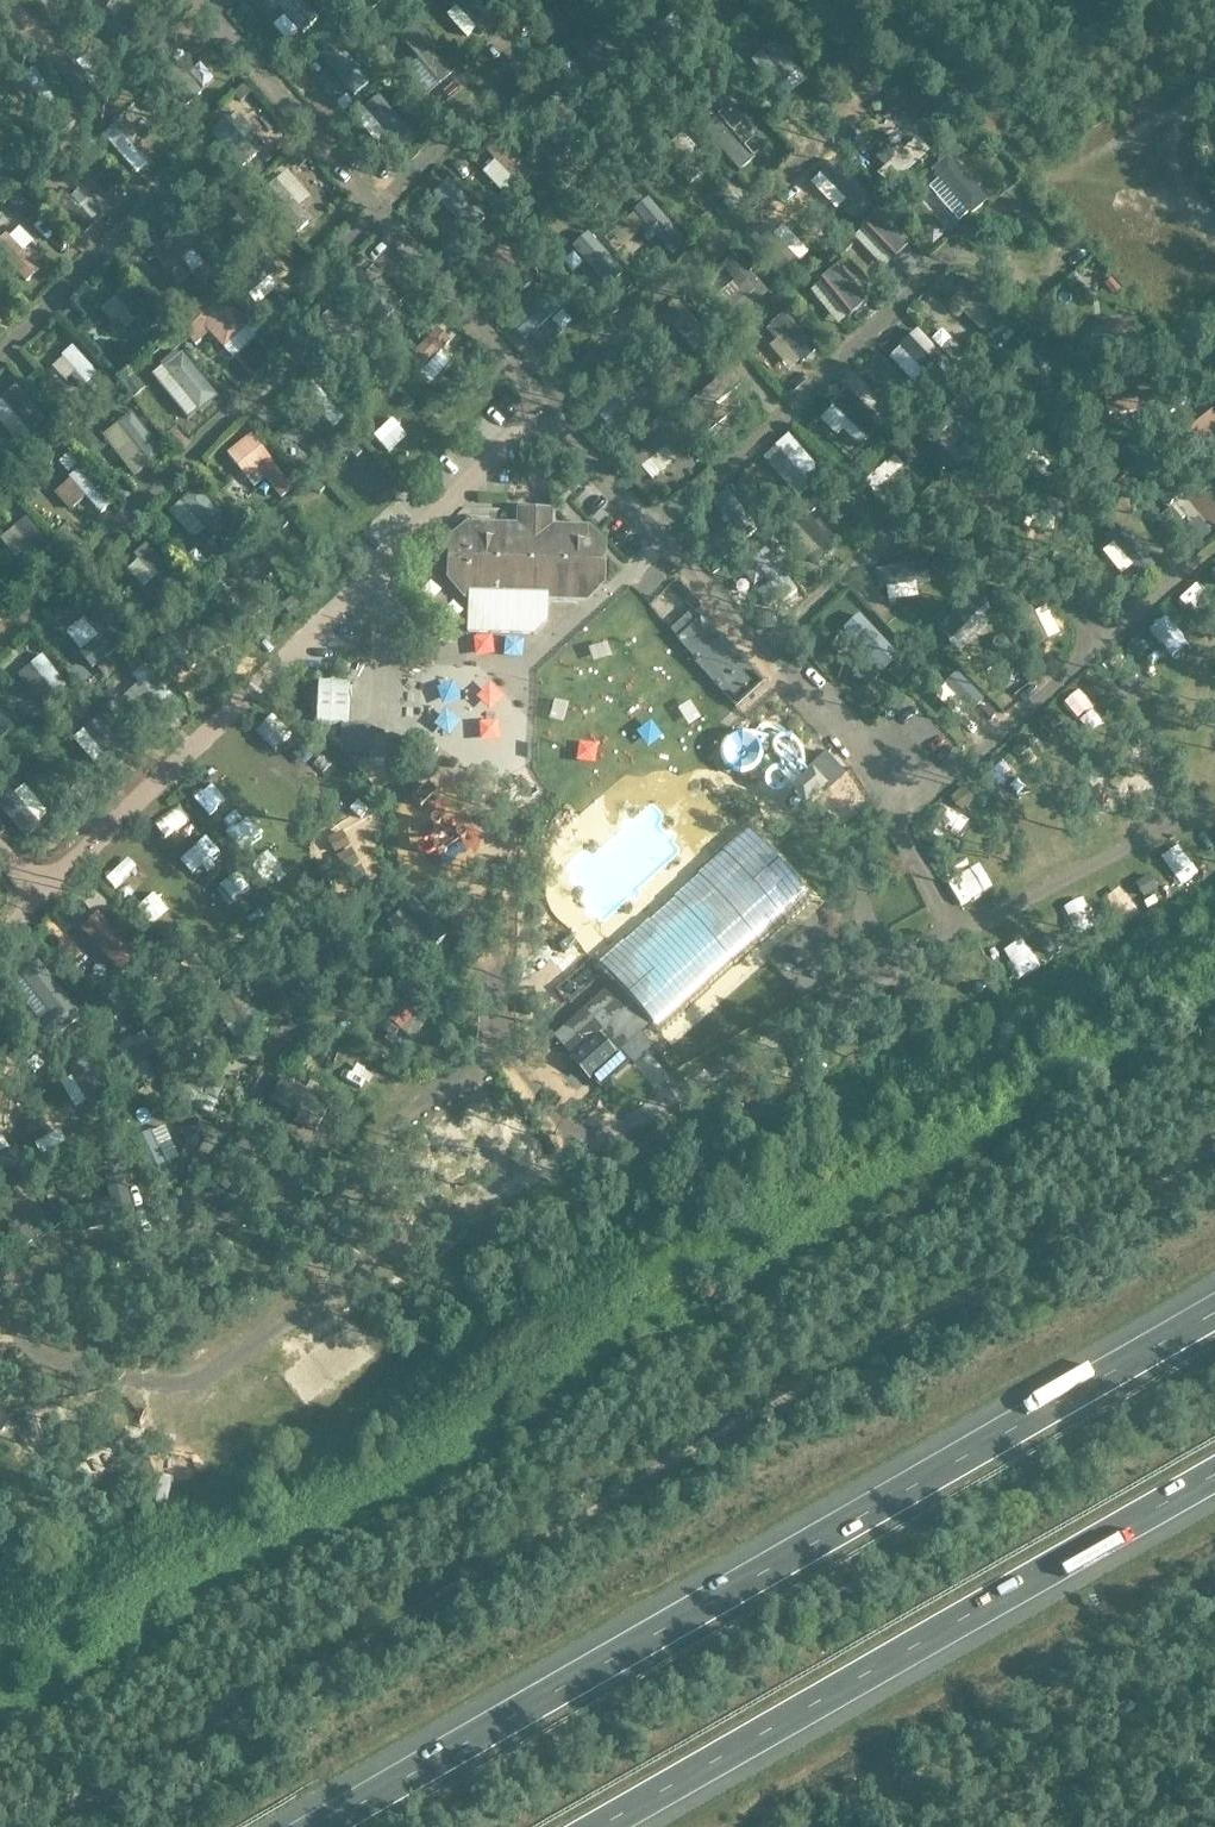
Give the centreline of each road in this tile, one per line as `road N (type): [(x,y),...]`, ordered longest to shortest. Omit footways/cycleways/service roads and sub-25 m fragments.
road 1 (track): [(1214,1154),(47,1826)]
road 2 (motorway): [(1214,1313),(320,1826)]
road 3 (motorway): [(601,1826),(1214,1476)]
road 4 (track): [(1035,175),(878,0)]

